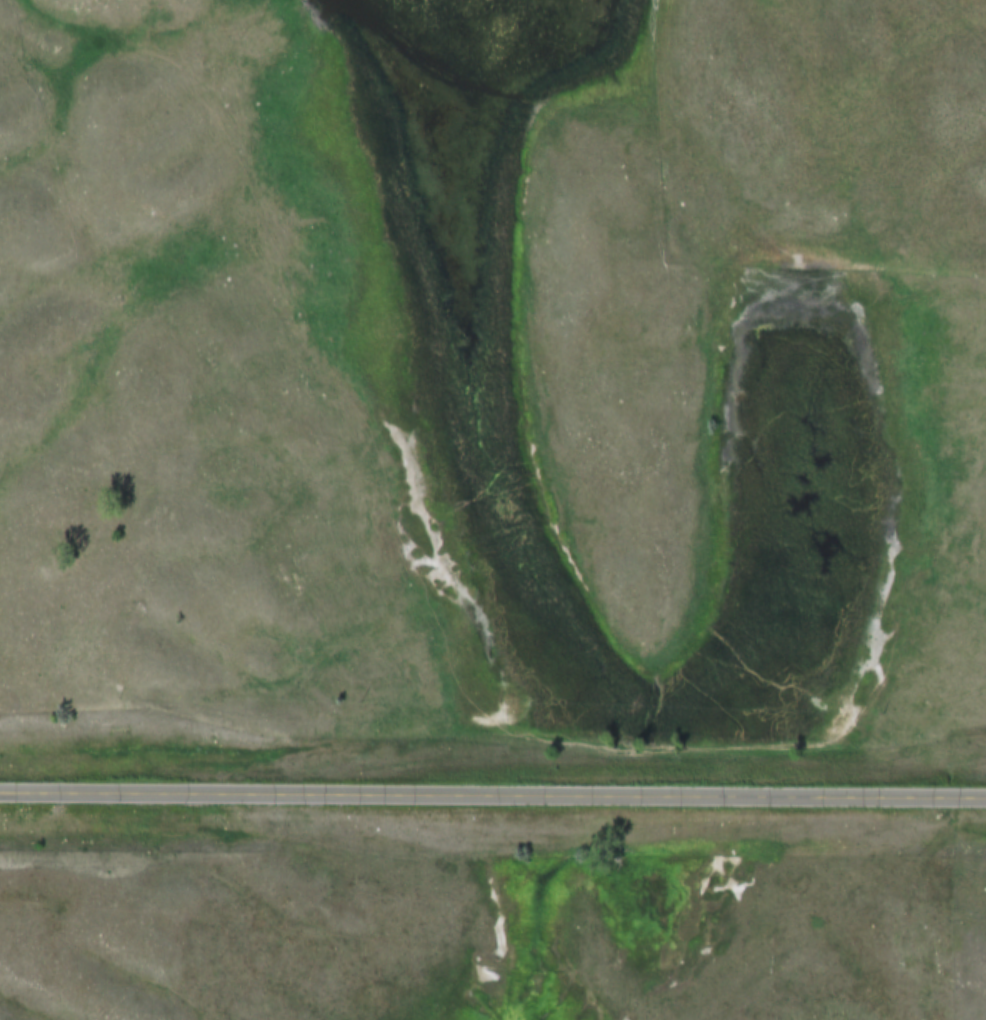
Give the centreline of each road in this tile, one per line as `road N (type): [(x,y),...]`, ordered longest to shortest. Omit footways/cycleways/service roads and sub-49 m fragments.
road 1 (tertiary): [(0,793),(985,797)]

